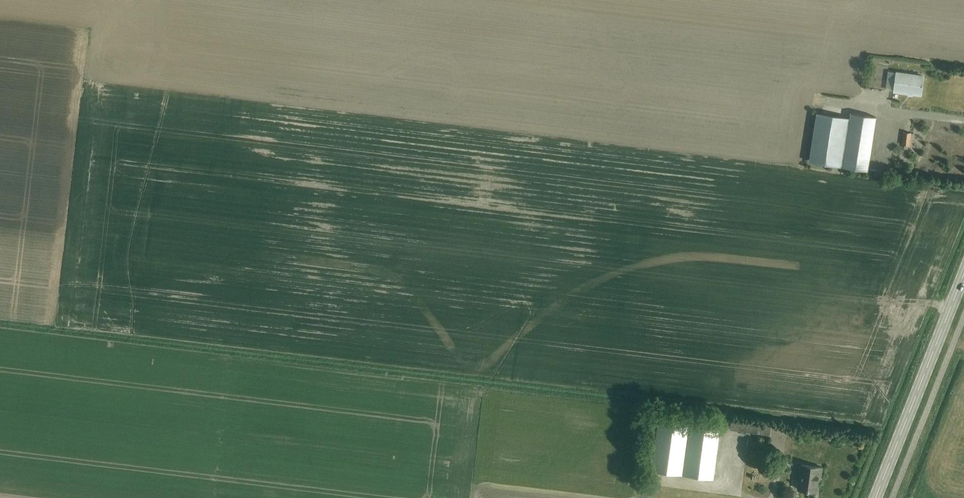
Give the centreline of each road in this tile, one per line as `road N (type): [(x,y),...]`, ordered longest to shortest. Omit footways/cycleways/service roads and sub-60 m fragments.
road 1 (tertiary): [(876,497),(963,275)]

